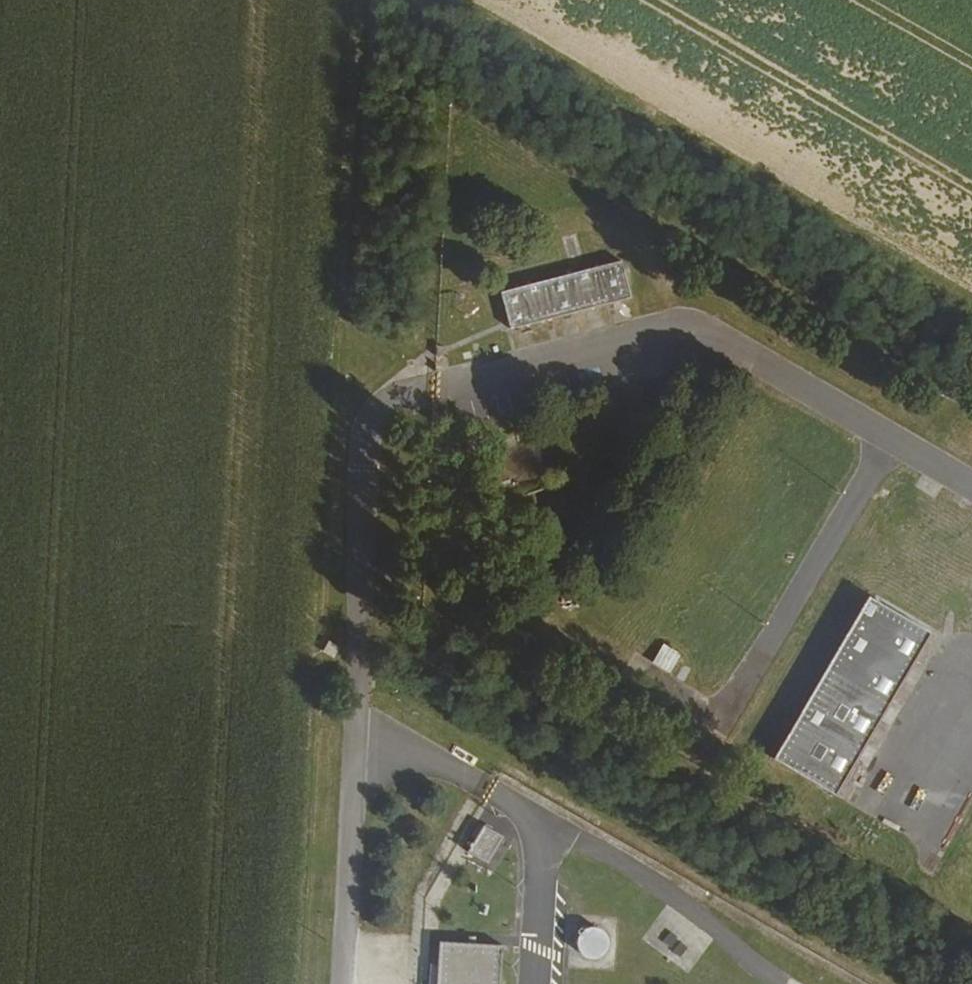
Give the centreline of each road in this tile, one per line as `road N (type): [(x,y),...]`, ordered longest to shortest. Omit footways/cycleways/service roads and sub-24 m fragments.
road 1 (unclassified): [(435,387),(382,410),(369,433),(339,983)]

